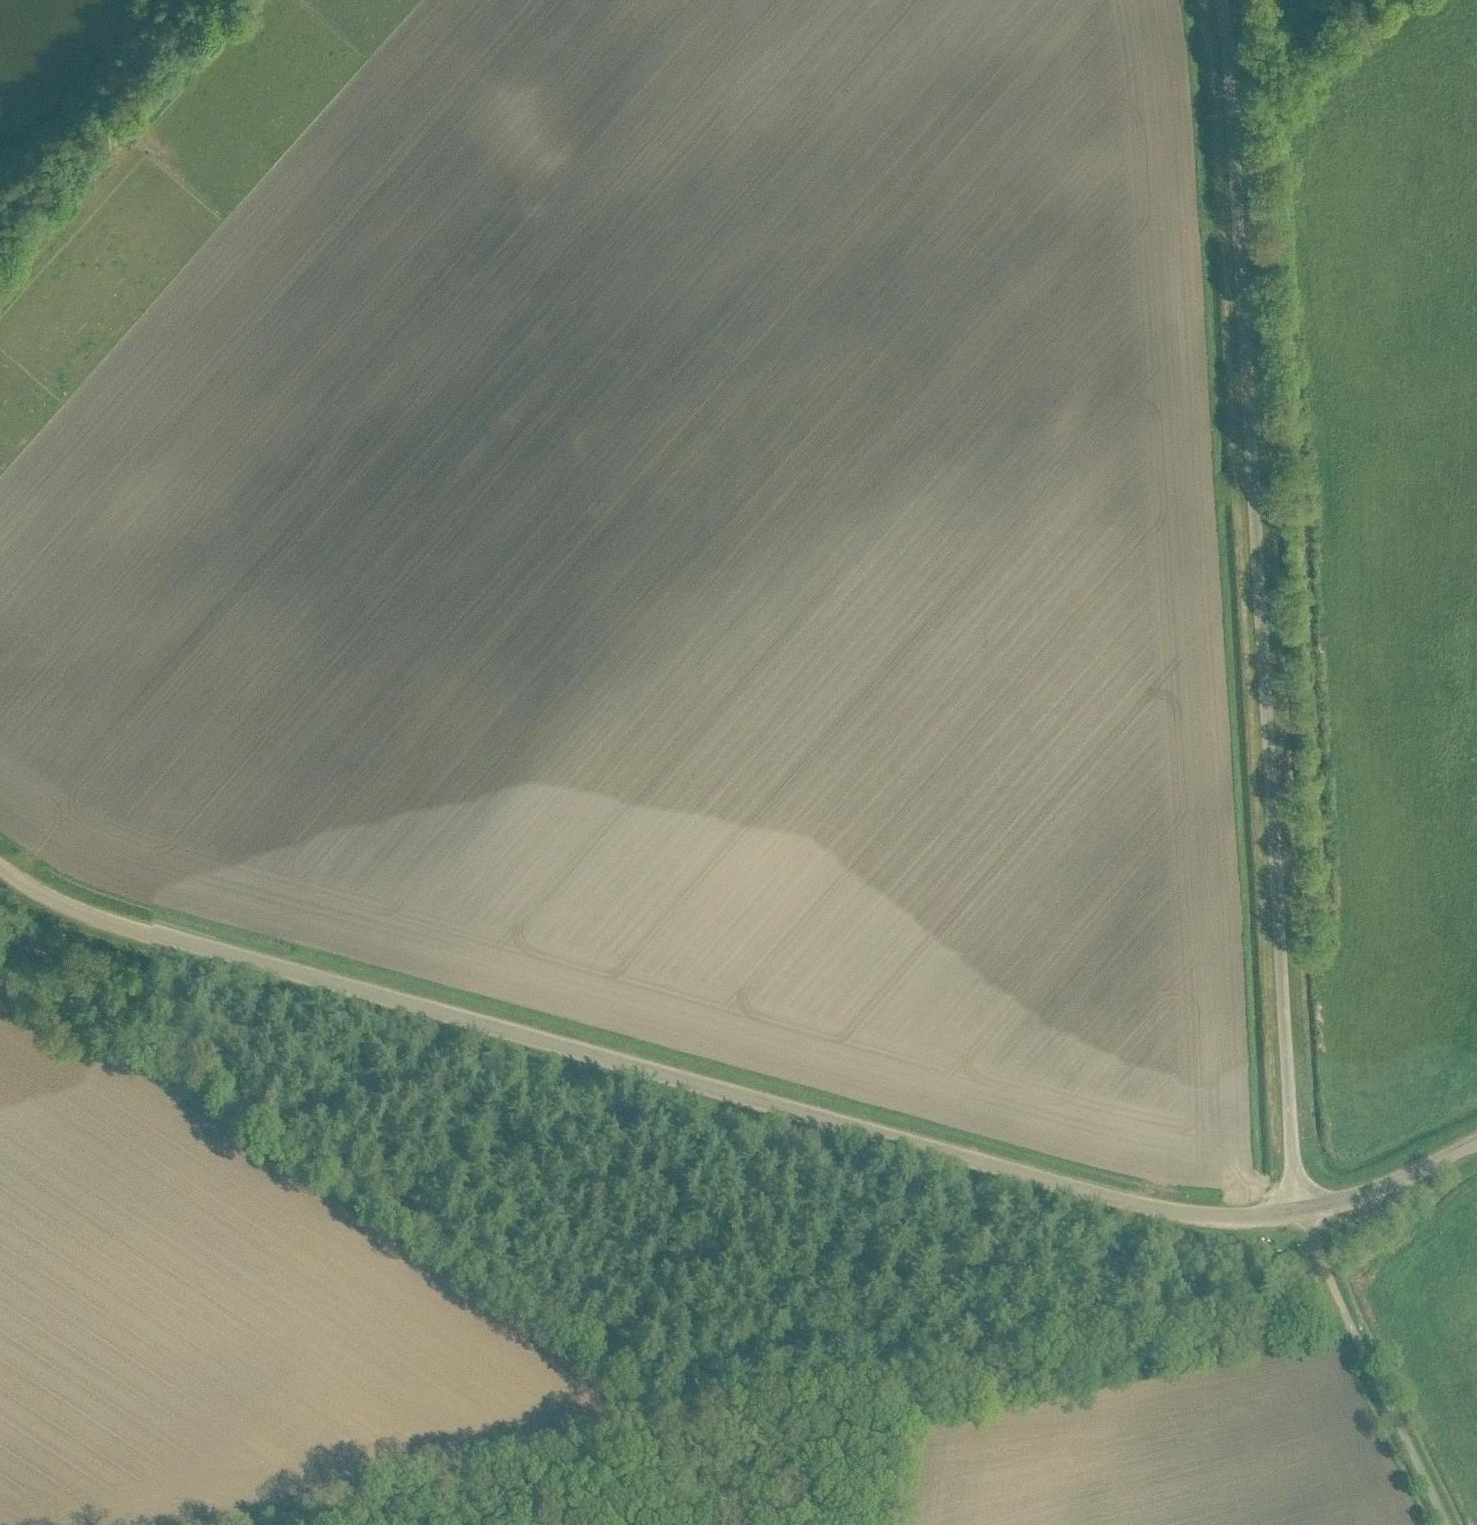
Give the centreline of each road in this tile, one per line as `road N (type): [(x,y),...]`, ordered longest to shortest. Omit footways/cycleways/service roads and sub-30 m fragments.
road 1 (unclassified): [(0,867),(60,904),(125,927),(1136,1208),(1202,1217),(1301,1212)]
road 2 (unclassified): [(1301,1212),(1220,0)]
road 3 (track): [(336,1524),(1346,1317)]
road 4 (unclassified): [(1476,1144),(1375,1191),(1301,1212)]

